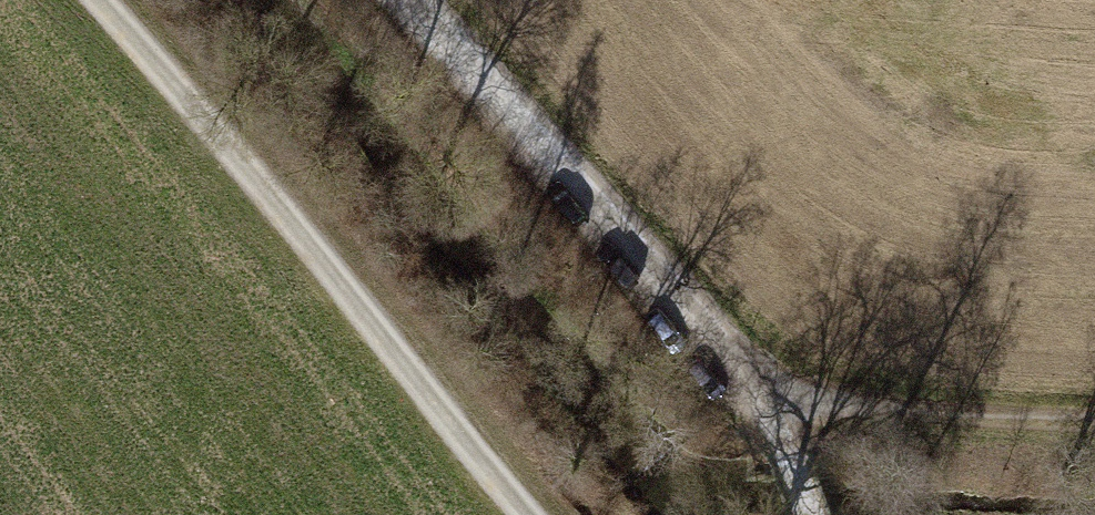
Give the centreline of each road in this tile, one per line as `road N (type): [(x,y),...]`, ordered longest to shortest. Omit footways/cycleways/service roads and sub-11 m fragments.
road 1 (track): [(526,514),(100,0)]
road 2 (track): [(809,514),(788,451),(731,367),(399,0)]
road 3 (track): [(731,367),(827,397),(1094,407)]

